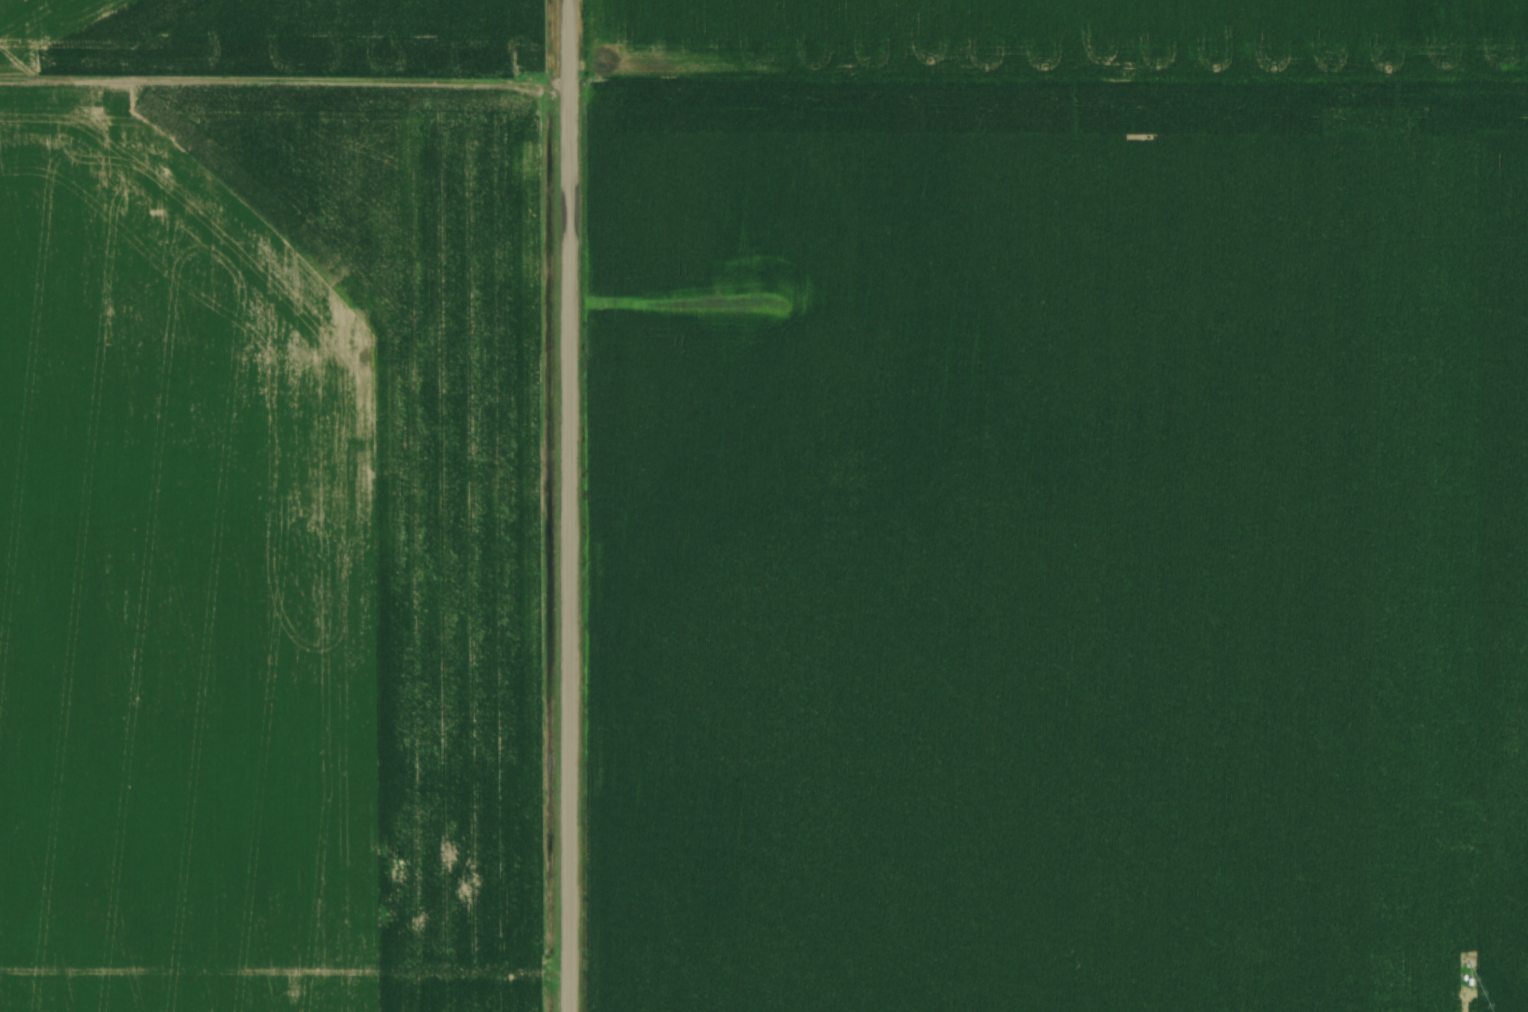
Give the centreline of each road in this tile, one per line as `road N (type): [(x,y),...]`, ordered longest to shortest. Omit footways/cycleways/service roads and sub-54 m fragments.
road 1 (residential): [(568,1011),(567,0)]

